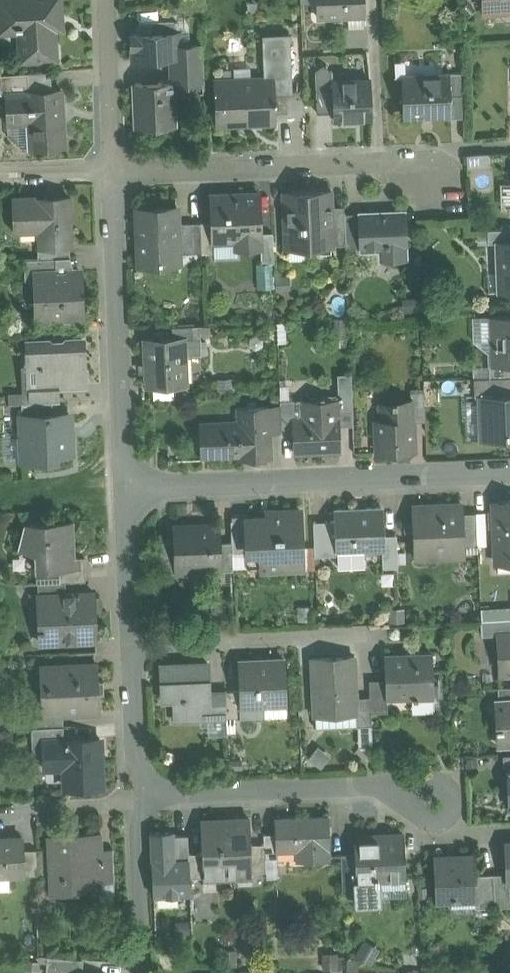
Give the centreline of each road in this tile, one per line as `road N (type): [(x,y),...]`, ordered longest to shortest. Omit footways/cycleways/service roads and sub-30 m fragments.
road 1 (residential): [(509,472),(127,489)]
road 2 (residential): [(436,179),(395,167),(112,175)]
road 3 (residential): [(112,175),(127,489)]
road 4 (residential): [(446,800),(383,787),(134,796)]
road 5 (residential): [(130,645),(363,635)]
road 6 (residential): [(134,796),(140,972)]
road 7 (residential): [(112,175),(112,0)]
road 8 (residential): [(127,489),(130,645)]
road 9 (residential): [(130,645),(134,796)]

